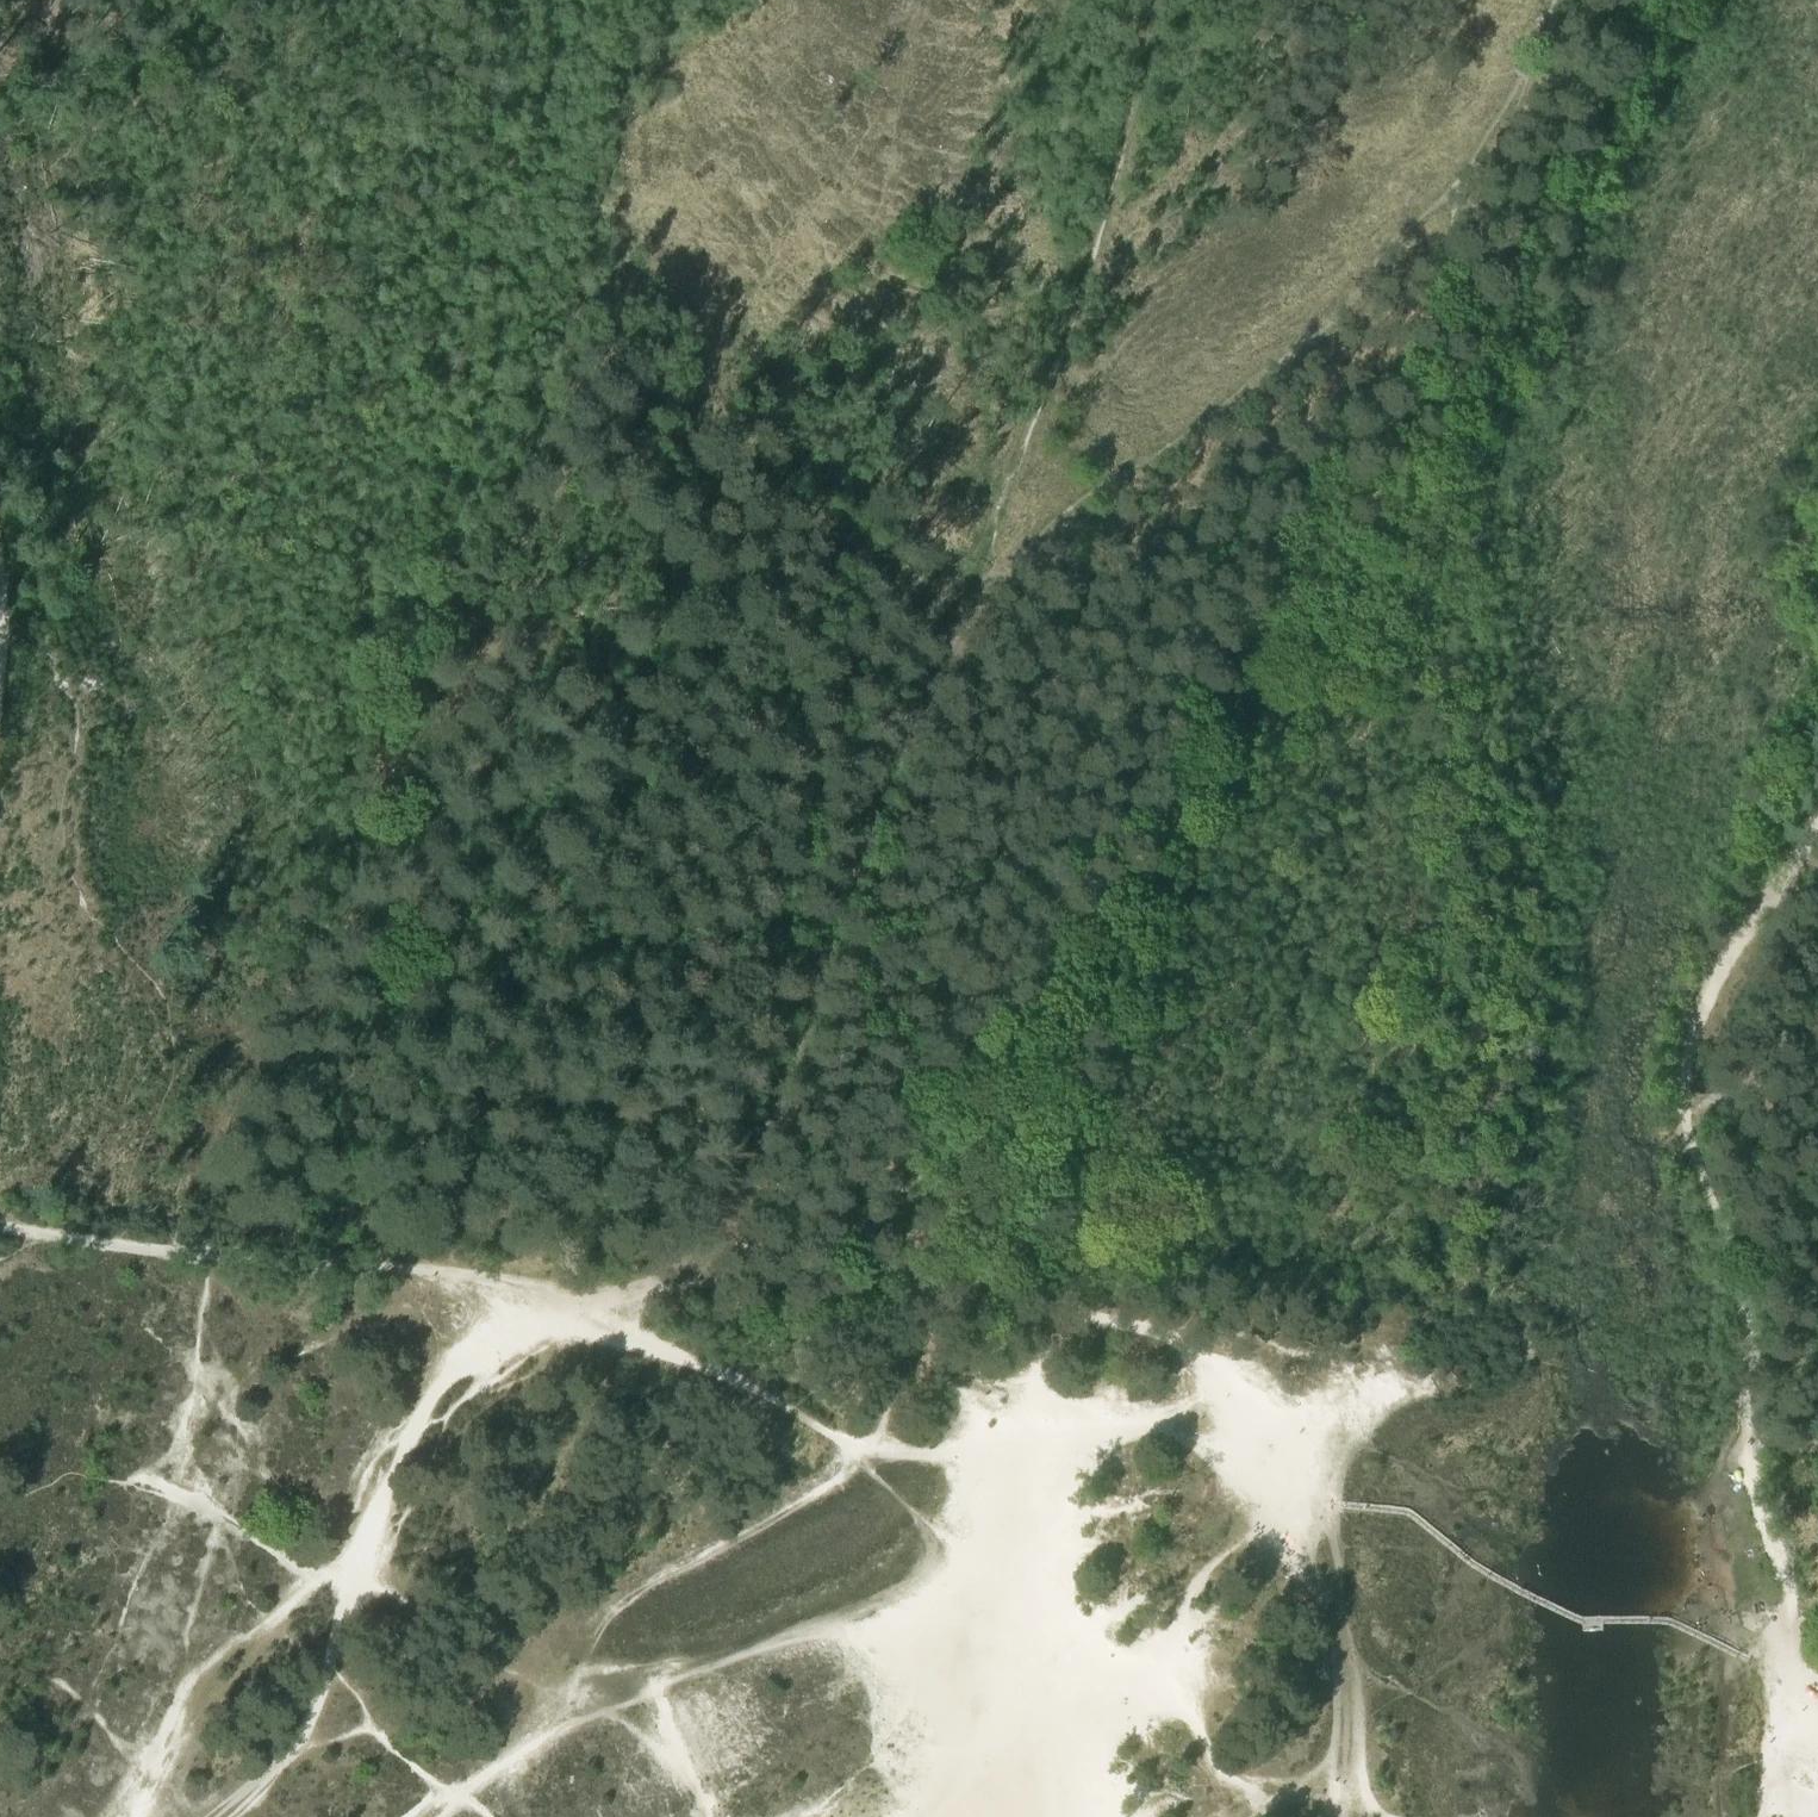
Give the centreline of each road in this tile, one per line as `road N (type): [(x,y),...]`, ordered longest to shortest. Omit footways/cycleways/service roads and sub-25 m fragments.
road 1 (track): [(1742,1450),(1754,1342),(1726,1229),(1695,1145),(1689,1066),(1719,986),(1808,846)]
road 2 (track): [(1742,1450),(1791,1610),(1786,1725),(1798,1816)]
road 3 (track): [(0,710),(0,565)]

